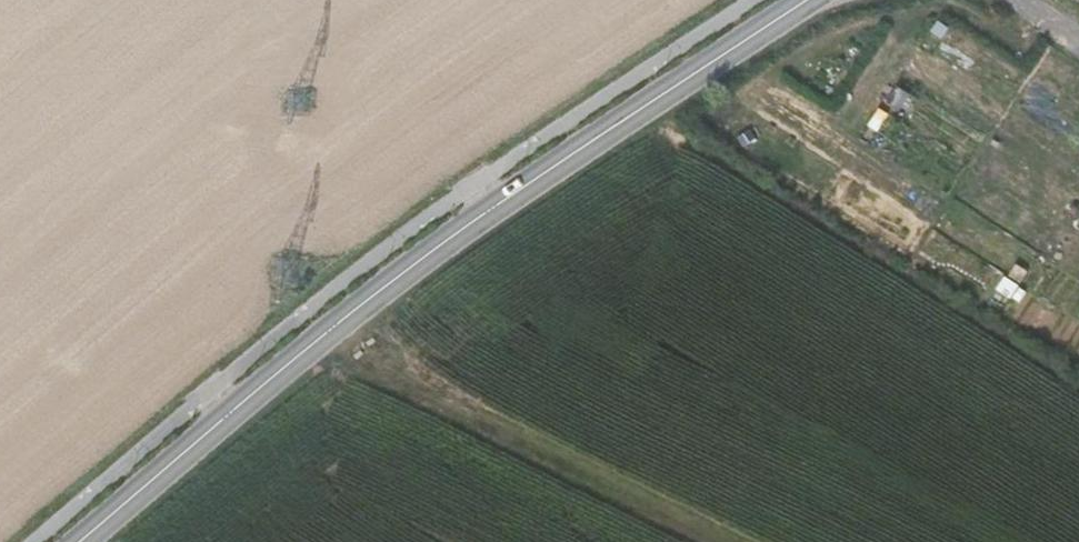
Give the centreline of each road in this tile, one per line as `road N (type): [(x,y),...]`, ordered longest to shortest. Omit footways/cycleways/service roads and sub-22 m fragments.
road 1 (tertiary): [(809,0),(431,253),(78,541)]
road 2 (track): [(312,343),(697,541)]

